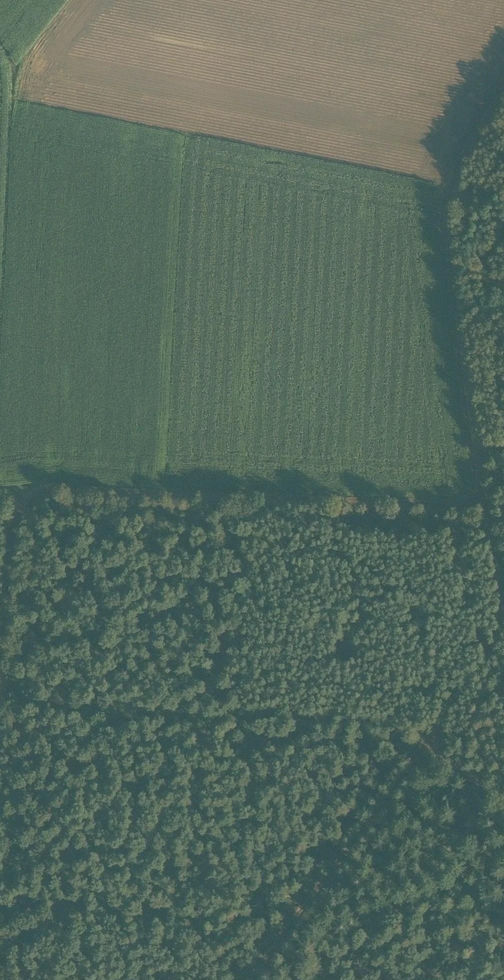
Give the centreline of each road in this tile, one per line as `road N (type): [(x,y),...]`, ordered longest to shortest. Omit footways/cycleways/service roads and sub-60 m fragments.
road 1 (track): [(249,979),(474,676),(486,621),(445,205),(503,96)]
road 2 (track): [(474,503),(40,493),(14,530),(0,772)]

